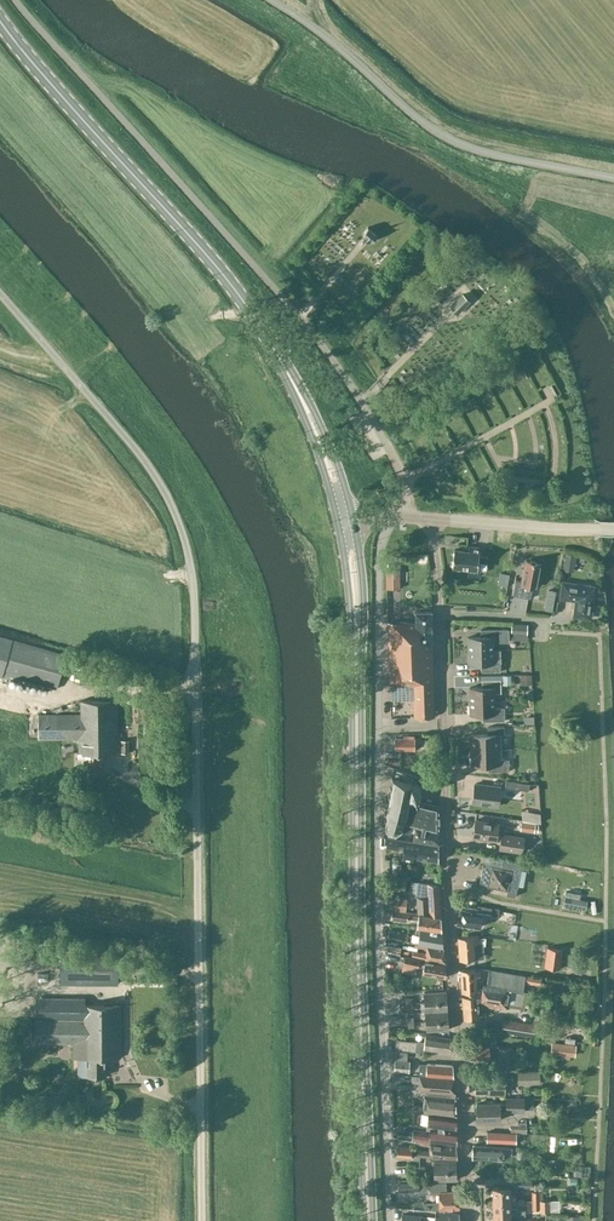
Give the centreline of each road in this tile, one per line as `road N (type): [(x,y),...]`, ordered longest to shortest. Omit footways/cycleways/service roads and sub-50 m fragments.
road 1 (unclassified): [(200,1220),(192,595),(180,524),(147,462),(0,293)]
road 2 (residential): [(389,1220),(377,877),(378,555),(389,517)]
road 3 (unclassified): [(401,517),(404,480),(315,337),(15,0)]
road 4 (residential): [(469,1220),(438,613)]
road 5 (primary): [(369,1220),(357,647)]
road 6 (primary): [(278,355),(228,280),(0,20)]
road 7 (unclassified): [(613,178),(445,138),(271,0)]
road 8 (primary): [(353,518),(311,406),(278,355)]
road 9 (primary): [(278,355),(338,521)]
road 10 (unclassified): [(600,529),(433,519)]
road 11 (primary): [(357,647),(364,597),(353,518)]
road 12 (primary): [(338,521),(357,647)]

